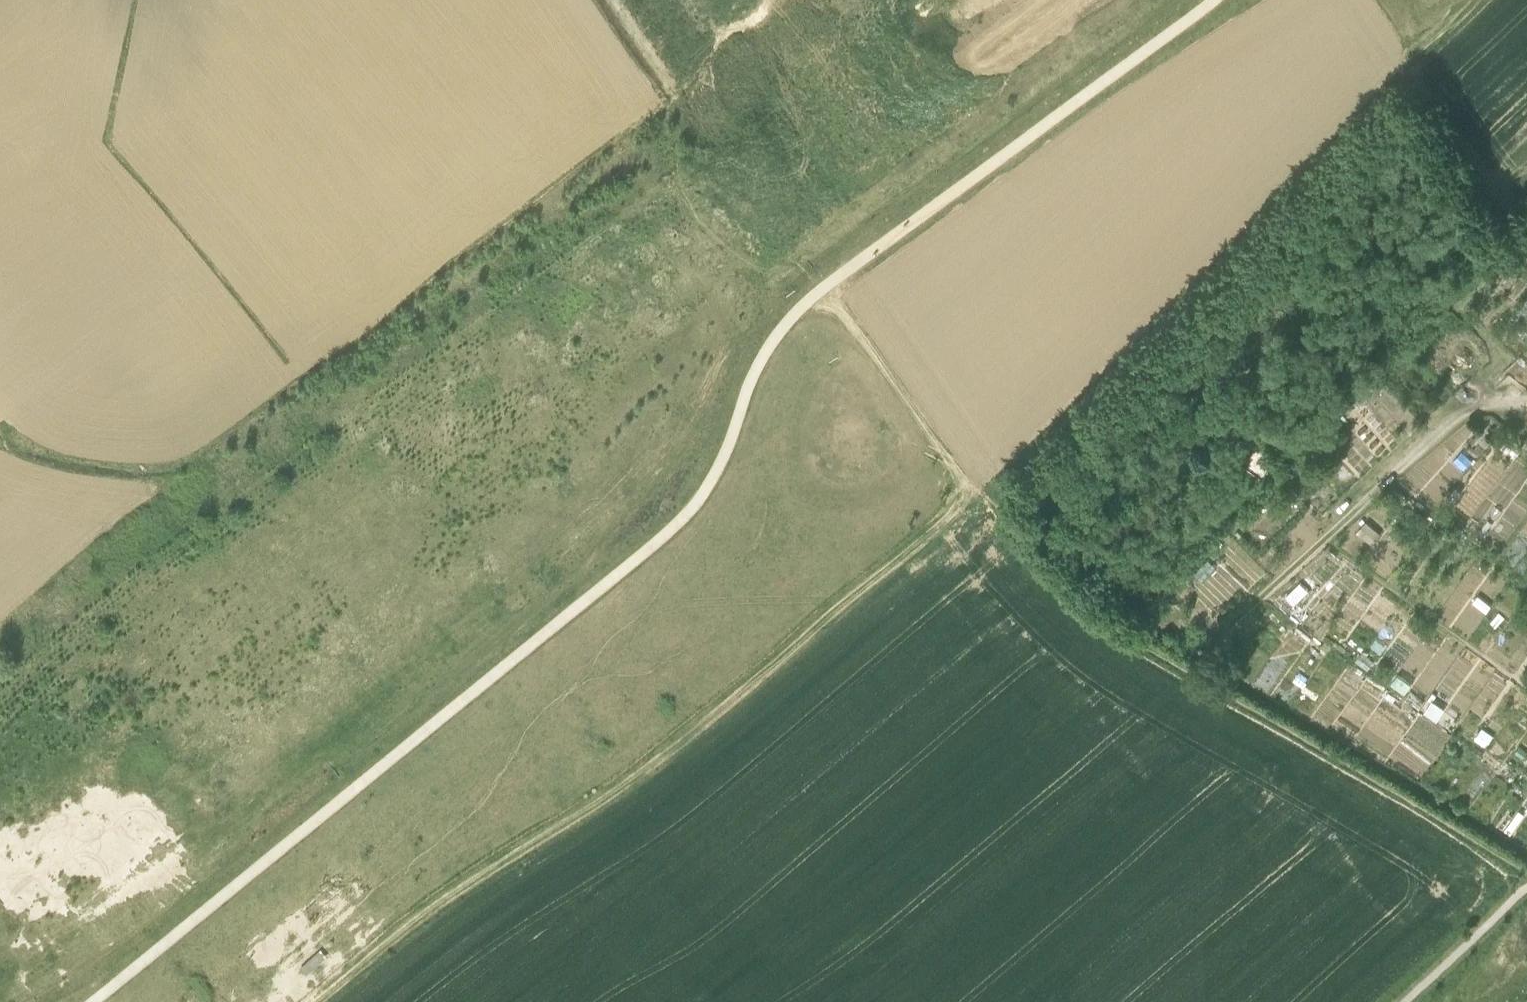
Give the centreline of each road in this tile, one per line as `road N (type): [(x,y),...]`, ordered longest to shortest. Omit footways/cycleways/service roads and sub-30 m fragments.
road 1 (track): [(960,507),(615,792),(317,1001)]
road 2 (track): [(1000,500),(1372,129),(1487,0)]
road 3 (track): [(960,507),(939,445),(832,304),(812,296)]

